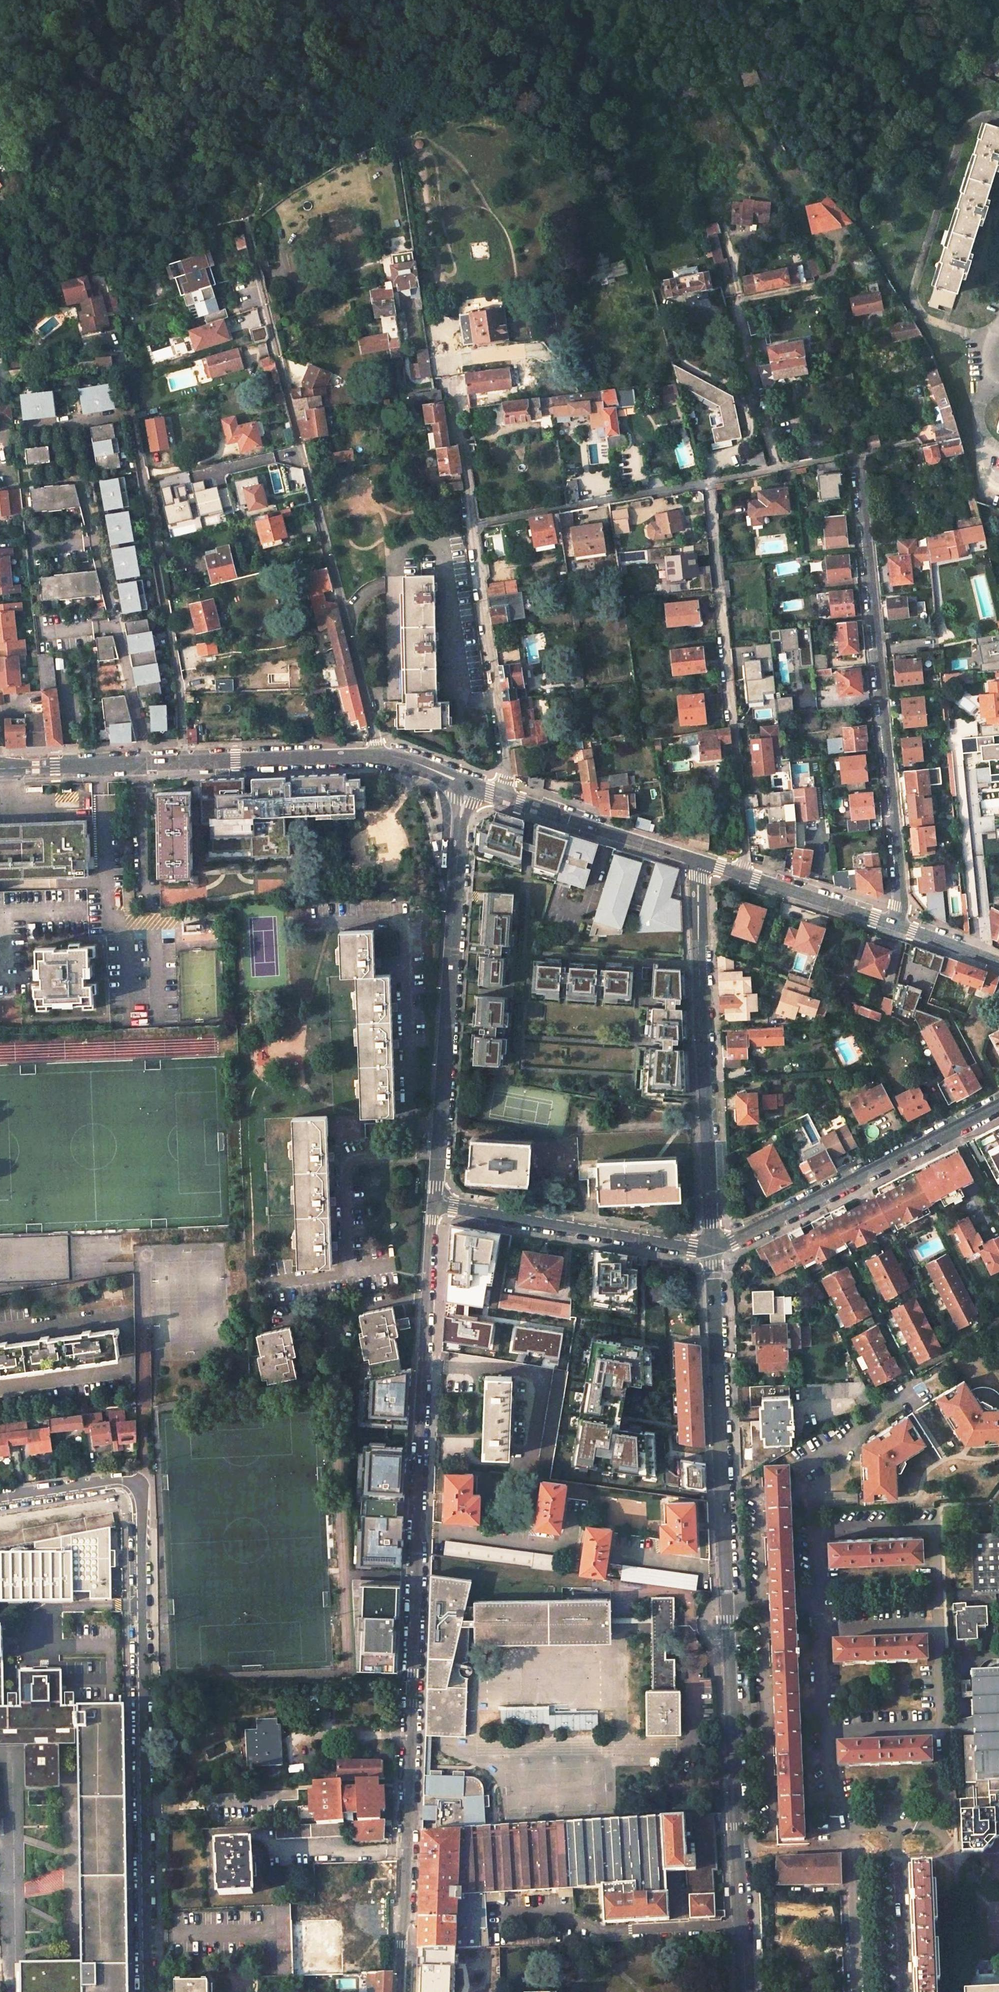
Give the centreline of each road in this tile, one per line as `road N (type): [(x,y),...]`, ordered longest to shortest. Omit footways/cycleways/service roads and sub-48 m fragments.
road 1 (residential): [(399,1991),(434,1204)]
road 2 (residential): [(742,1891),(713,1250)]
road 3 (residential): [(247,230),(379,754)]
road 4 (residential): [(147,1991),(141,1487)]
road 5 (residential): [(901,924),(853,453)]
road 6 (residential): [(434,1204),(461,813),(472,783)]
road 7 (residential): [(506,795),(453,375)]
road 8 (residential): [(713,1250),(698,859)]
road 9 (residential): [(379,754),(0,766)]
road 10 (residential): [(713,1250),(998,1106)]
road 11 (track): [(839,242),(823,280),(734,308),(773,467)]
road 12 (residential): [(434,1204),(713,1250)]
road 13 (track): [(974,953),(954,706)]
road 14 (residential): [(901,924),(698,859)]
road 15 (residential): [(698,859),(506,795)]
road 16 (unclassified): [(141,1487),(128,1479),(0,1498)]
road 17 (track): [(434,237),(453,375)]

